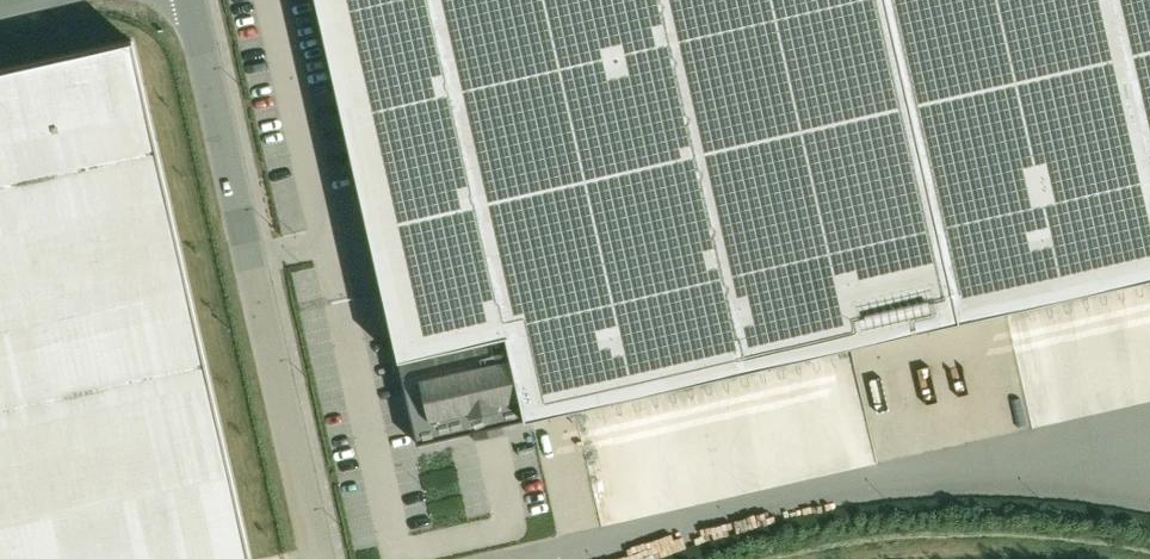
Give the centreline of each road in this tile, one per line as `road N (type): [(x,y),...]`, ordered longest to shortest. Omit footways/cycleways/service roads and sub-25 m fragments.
road 1 (unclassified): [(191,0),(320,558)]
road 2 (track): [(839,558),(1060,546),(1117,558)]

